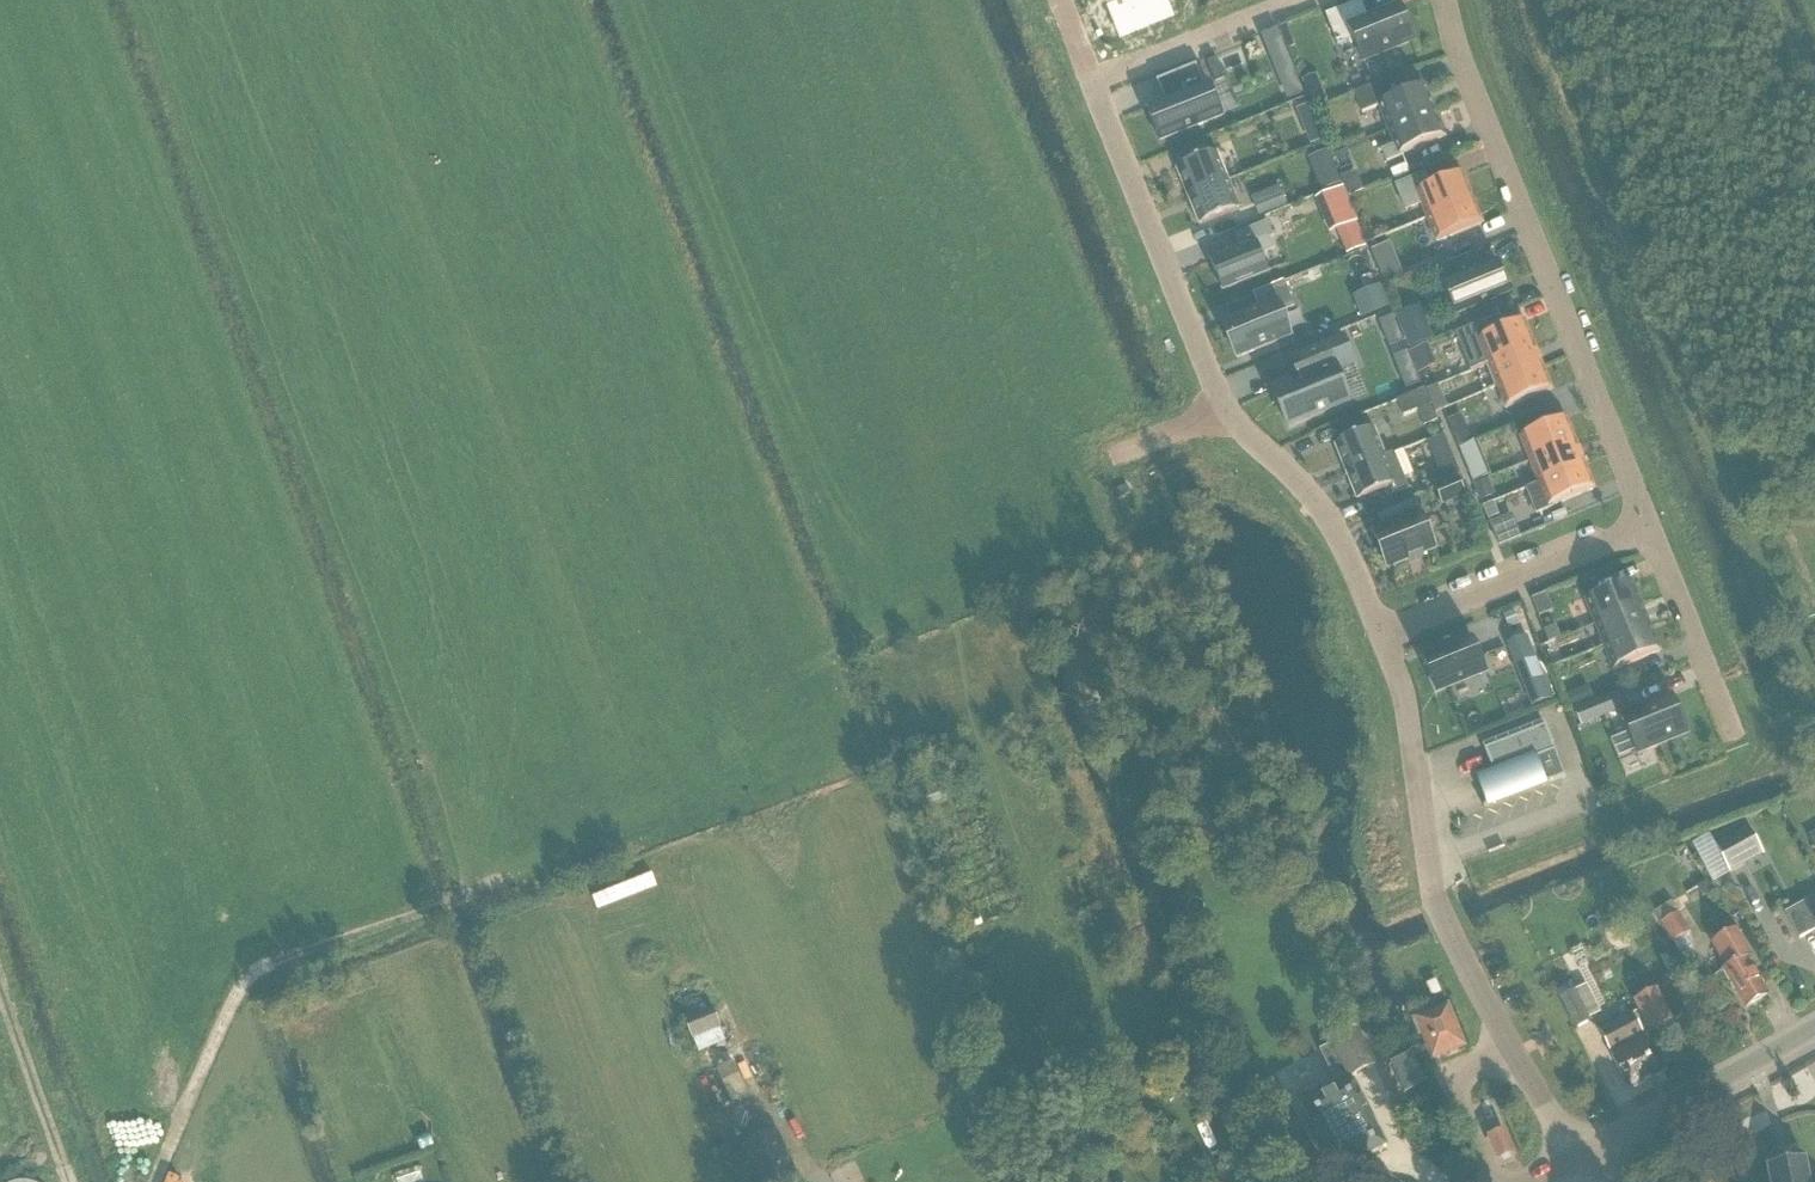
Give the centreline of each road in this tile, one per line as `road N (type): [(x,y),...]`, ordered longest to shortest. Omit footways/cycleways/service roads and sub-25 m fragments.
road 1 (residential): [(1094,86),(1232,417),(1300,480),(1338,531),(1383,639)]
road 2 (residential): [(1648,523),(1454,44),(1444,0)]
road 3 (residential): [(1584,1152),(1561,1129),(1444,927),(1425,856),(1419,769),(1383,639)]
road 4 (residential): [(1383,639),(1442,605),(1648,523)]
road 5 (tertiary): [(1584,1152),(1814,1026)]
road 6 (residential): [(1311,0),(1094,86)]
road 7 (residential): [(1730,734),(1648,523)]

